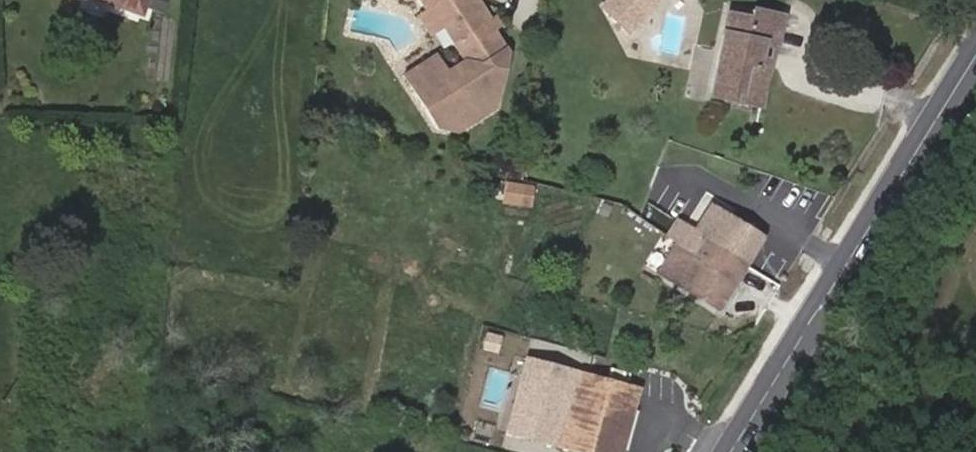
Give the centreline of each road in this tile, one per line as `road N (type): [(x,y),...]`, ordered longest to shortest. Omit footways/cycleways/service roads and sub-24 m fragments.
road 1 (primary): [(732,451),(975,63)]

